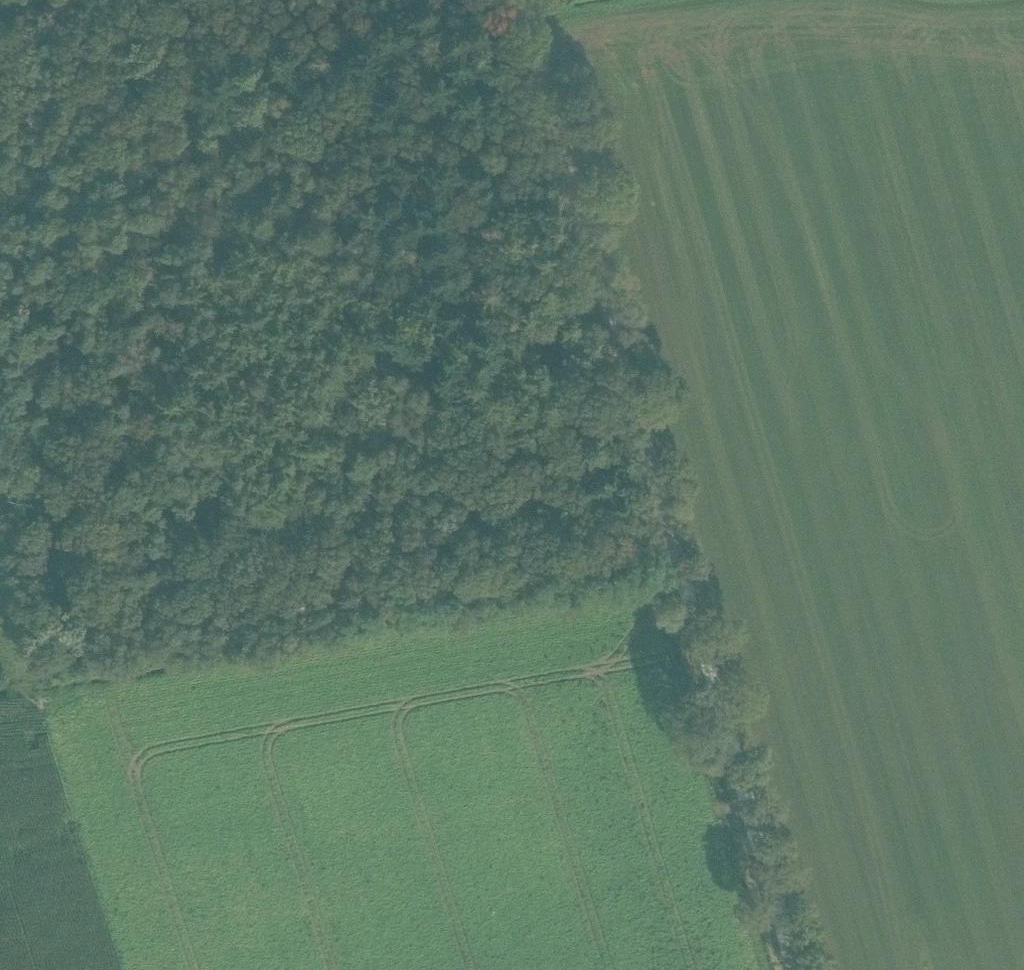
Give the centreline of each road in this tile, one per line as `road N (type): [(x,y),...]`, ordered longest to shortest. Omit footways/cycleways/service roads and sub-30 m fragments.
road 1 (track): [(795,969),(525,0)]

